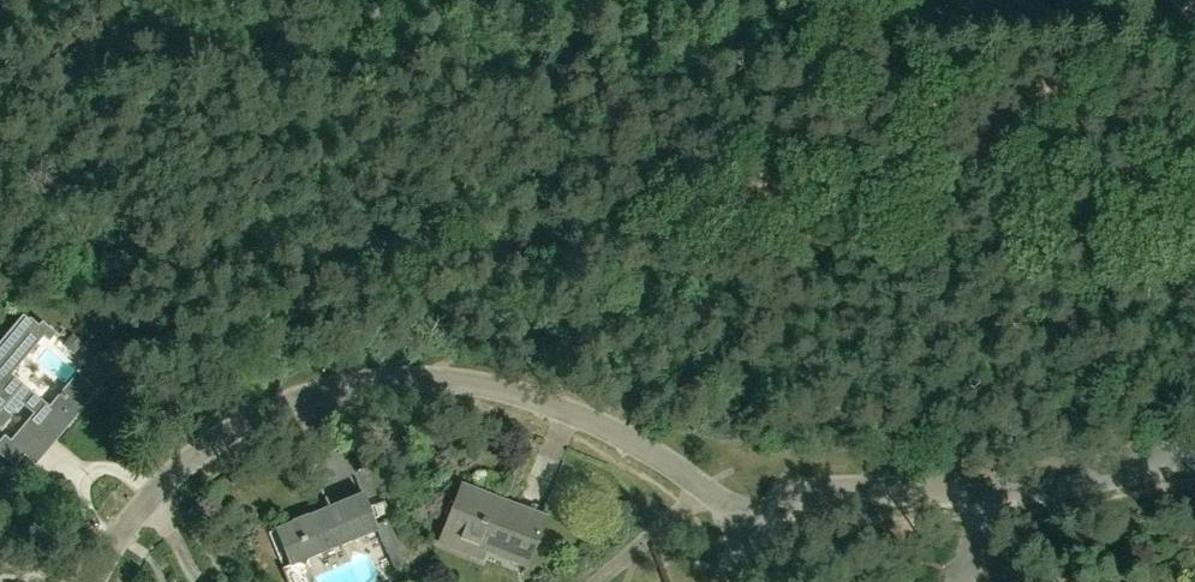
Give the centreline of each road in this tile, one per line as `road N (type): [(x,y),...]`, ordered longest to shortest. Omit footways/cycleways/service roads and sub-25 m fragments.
road 1 (residential): [(92,581),(133,516),(213,442),(280,405),(380,380),(443,379),(522,394),(611,430),(725,503),(755,512)]
road 2 (residential): [(755,512),(824,490),(1029,488),(1194,450)]
road 3 (track): [(1194,259),(841,248)]

